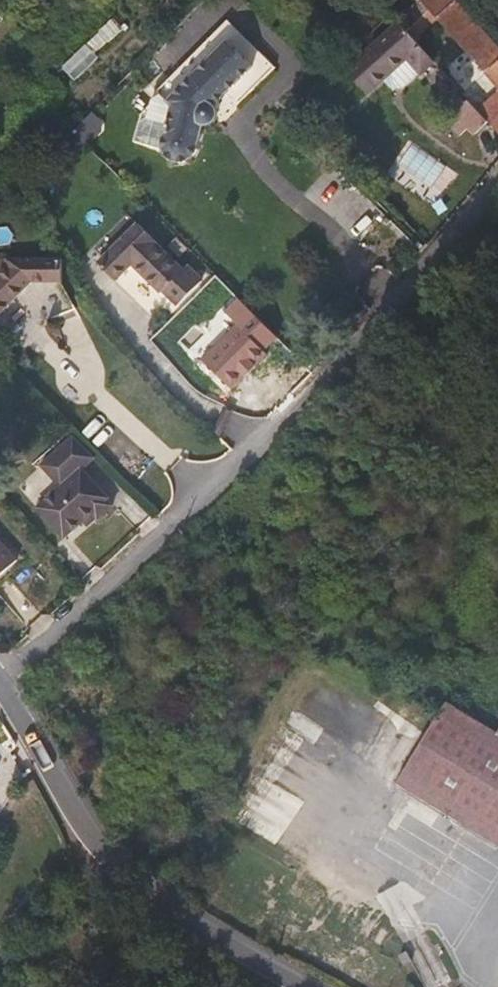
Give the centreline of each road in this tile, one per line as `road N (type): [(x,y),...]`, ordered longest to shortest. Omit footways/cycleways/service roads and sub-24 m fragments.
road 1 (residential): [(0,672),(250,454),(497,185)]
road 2 (secondary): [(306,986),(130,878),(86,826),(0,684)]

